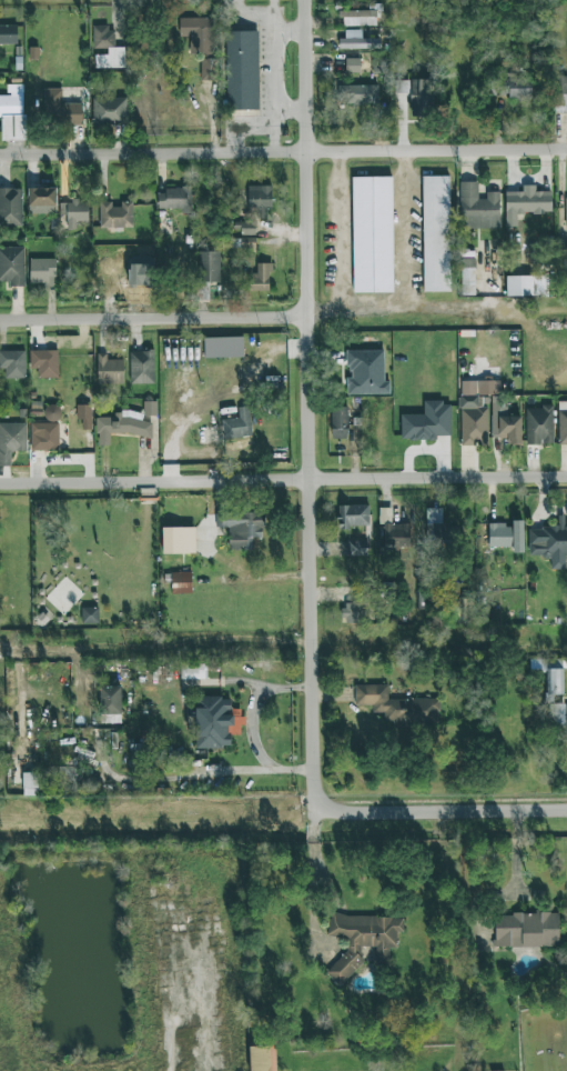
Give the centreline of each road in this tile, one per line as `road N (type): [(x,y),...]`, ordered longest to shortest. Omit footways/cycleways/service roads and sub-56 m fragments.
road 1 (residential): [(0,156),(566,150)]
road 2 (residential): [(0,480),(566,479)]
road 3 (residential): [(307,0),(310,312)]
road 4 (residential): [(0,317),(310,312)]
road 5 (residential): [(330,809),(566,809)]
road 6 (residential): [(536,311),(310,312)]
road 7 (track): [(71,652),(253,642)]
road 8 (residential): [(314,644),(490,639)]
road 9 (residential): [(314,644),(316,789),(330,809)]
road 10 (residential): [(310,312),(312,478)]
road 11 (residential): [(312,478),(314,644)]

